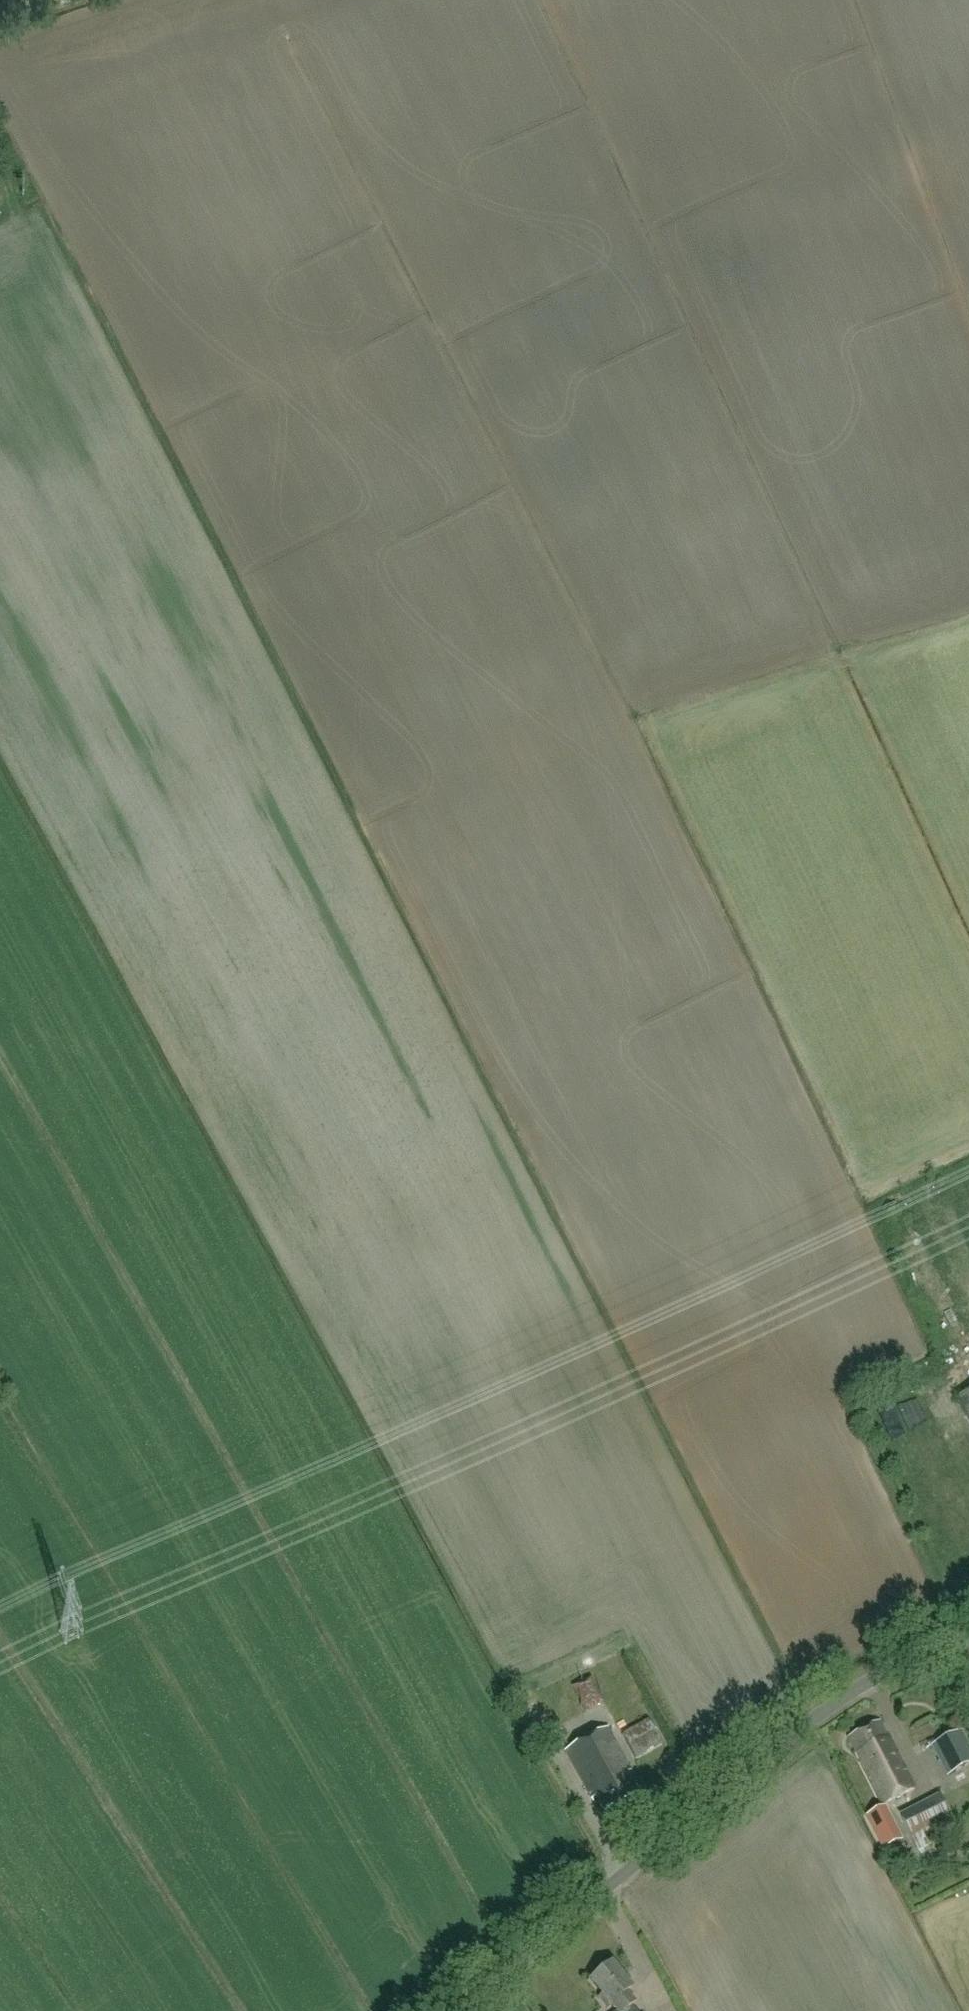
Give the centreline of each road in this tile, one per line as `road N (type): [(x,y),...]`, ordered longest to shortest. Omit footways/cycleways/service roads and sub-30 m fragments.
road 1 (unclassified): [(472,2010),(823,1709),(968,1639)]

